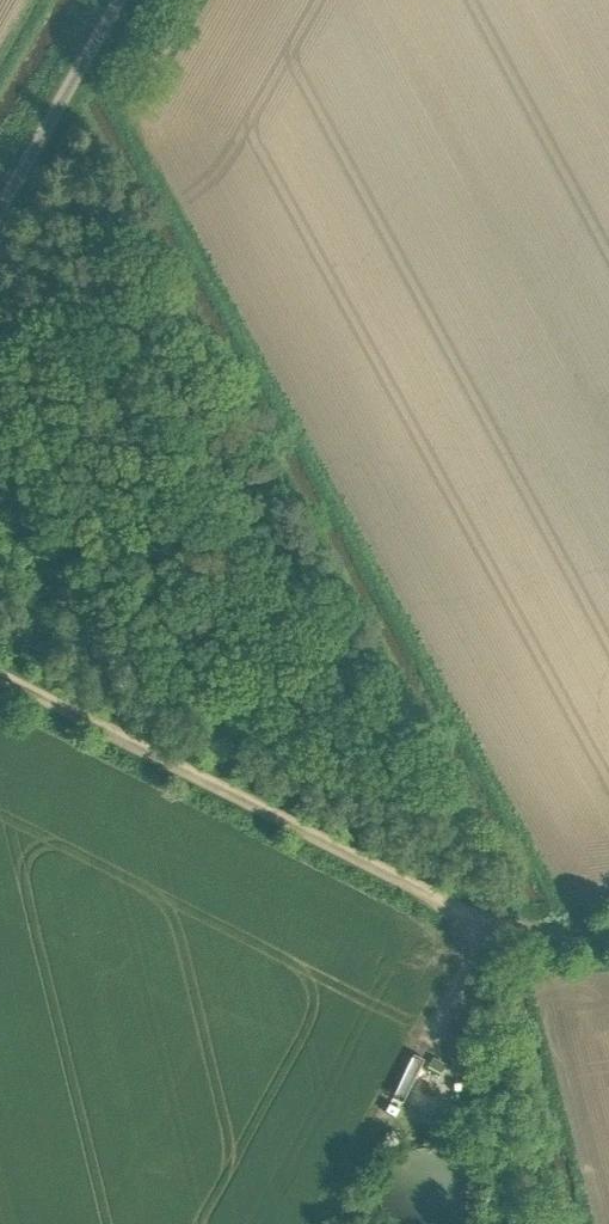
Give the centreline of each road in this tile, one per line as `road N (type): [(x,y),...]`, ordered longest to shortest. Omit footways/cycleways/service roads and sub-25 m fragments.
road 1 (track): [(608,940),(572,944),(481,926),(0,677)]
road 2 (residential): [(124,0),(0,218)]

